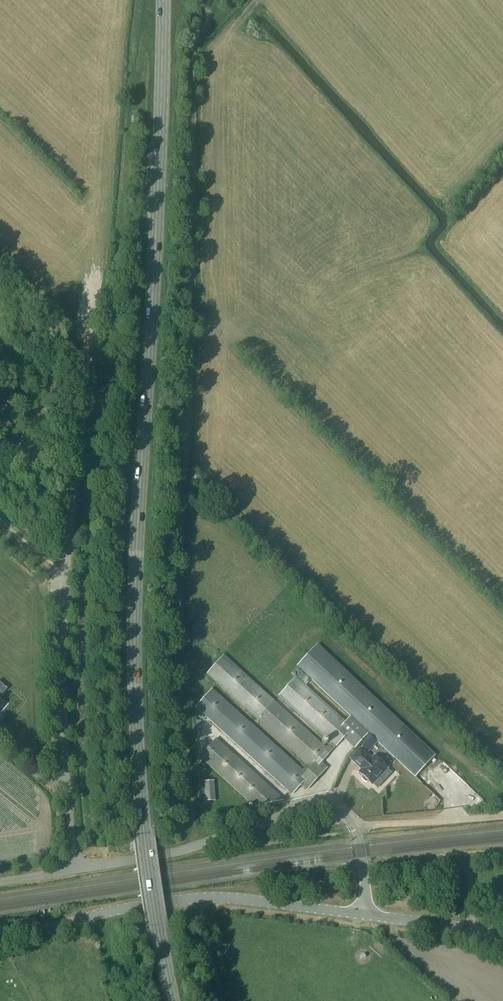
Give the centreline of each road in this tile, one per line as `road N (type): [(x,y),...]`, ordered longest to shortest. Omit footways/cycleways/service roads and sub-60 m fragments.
road 1 (primary): [(176,1000),(157,926),(138,755),(163,0)]
road 2 (unclassified): [(74,869),(64,579),(84,377)]
road 3 (unclassified): [(74,869),(163,854),(312,808),(338,810),(355,826)]
road 4 (unclassified): [(367,915),(248,899),(141,905)]
road 5 (unclassified): [(0,935),(141,905)]
road 6 (unclassified): [(502,939),(367,915)]

